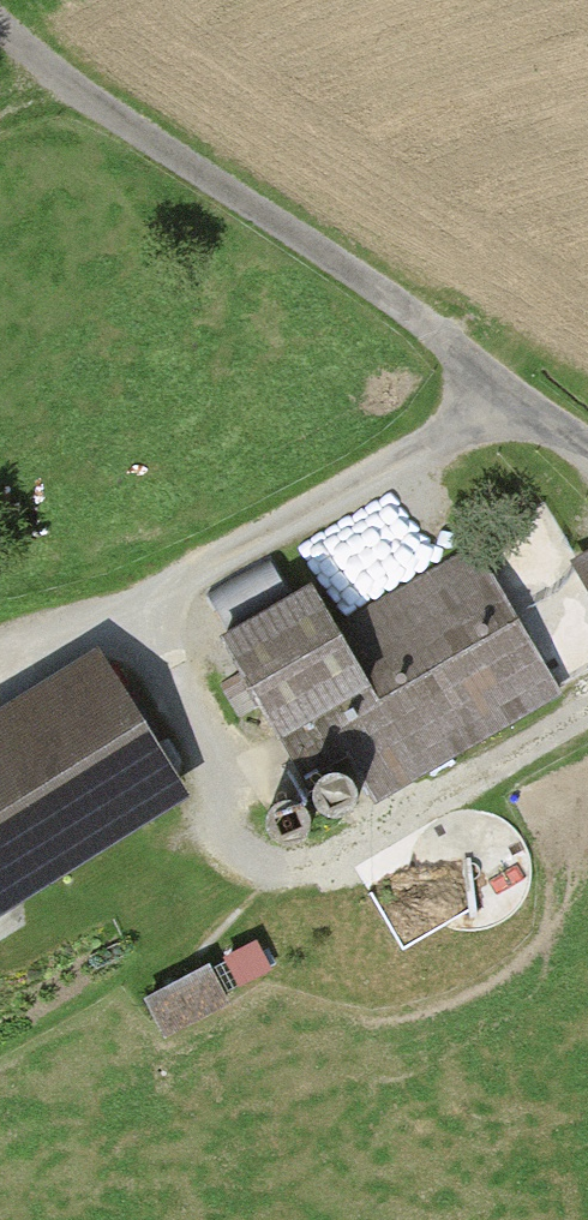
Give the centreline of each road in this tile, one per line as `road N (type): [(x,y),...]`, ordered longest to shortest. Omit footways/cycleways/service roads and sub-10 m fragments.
road 1 (track): [(587,707),(306,876),(255,861),(134,616)]
road 2 (track): [(0,17),(155,143),(345,267),(515,395)]
road 3 (track): [(515,395),(0,694)]

